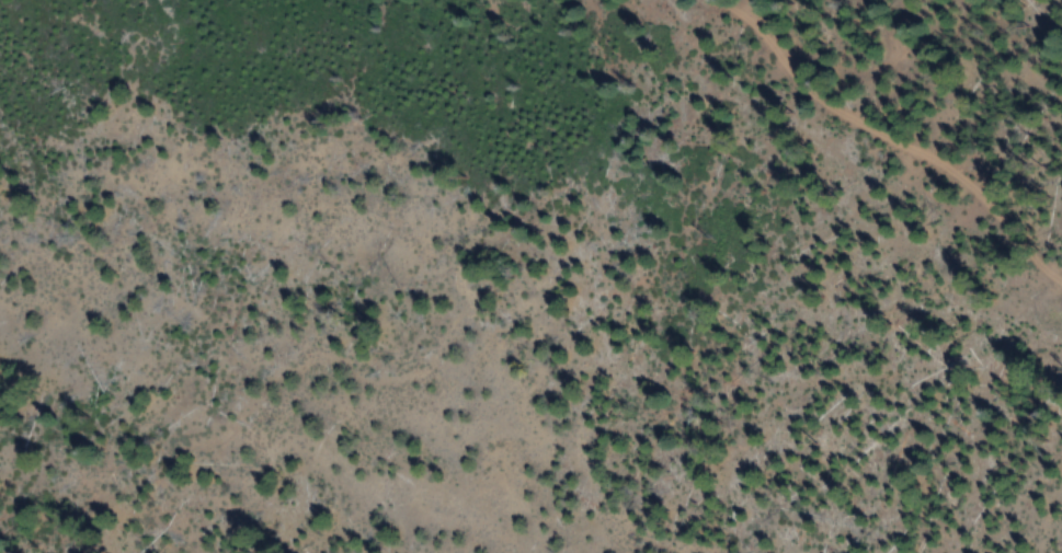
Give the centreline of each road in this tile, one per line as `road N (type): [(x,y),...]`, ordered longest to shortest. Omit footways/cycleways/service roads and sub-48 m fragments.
road 1 (track): [(1061,276),(834,107),(706,0)]

